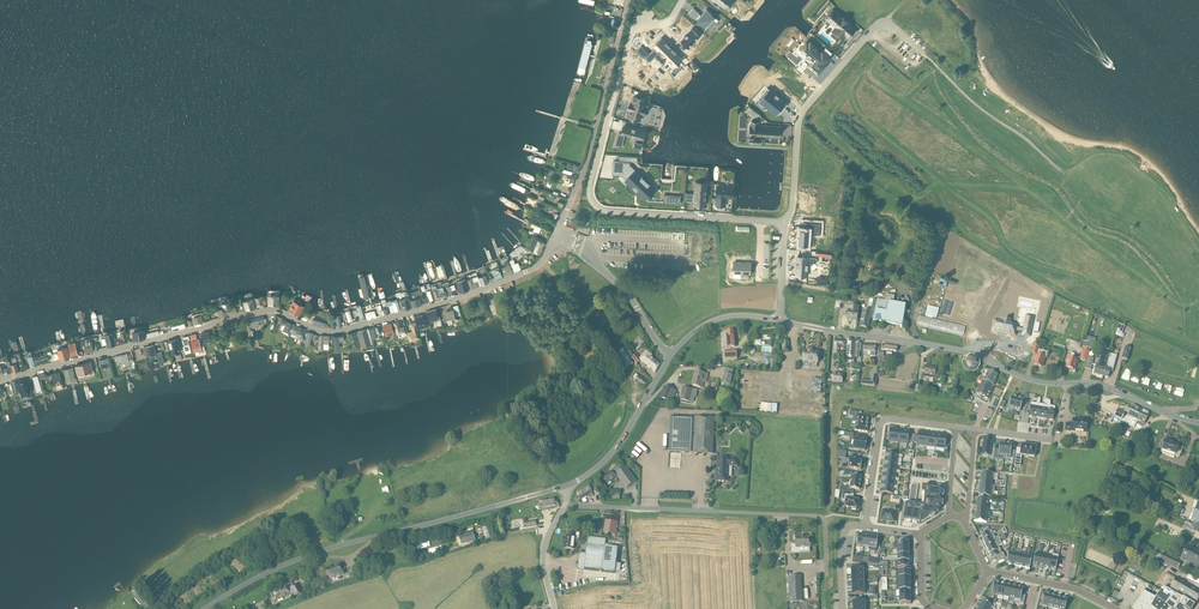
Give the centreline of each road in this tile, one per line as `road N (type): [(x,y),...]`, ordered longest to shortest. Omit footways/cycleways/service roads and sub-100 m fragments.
road 1 (residential): [(555,239),(538,265),(501,283),(338,331),(265,310),(0,379)]
road 2 (tertiary): [(1198,423),(1099,385),(1027,379),(961,350),(780,321)]
road 3 (residential): [(761,221),(611,211),(590,197),(633,31),(670,22),(683,0)]
road 4 (tertiary): [(205,608),(308,556),(567,485)]
road 5 (unclassified): [(827,576),(825,516),(564,505)]
road 6 (unclassified): [(785,223),(803,110),(878,25),(891,27),(927,58)]
road 7 (residential): [(628,0),(585,166),(558,232)]
road 8 (residential): [(864,526),(881,426),(892,420),(956,428)]
road 9 (tertiary): [(671,354),(614,450),(567,485)]
road 10 (unclassified): [(586,250),(671,354)]
road 11 (tertiary): [(780,321),(720,318),(671,354)]

